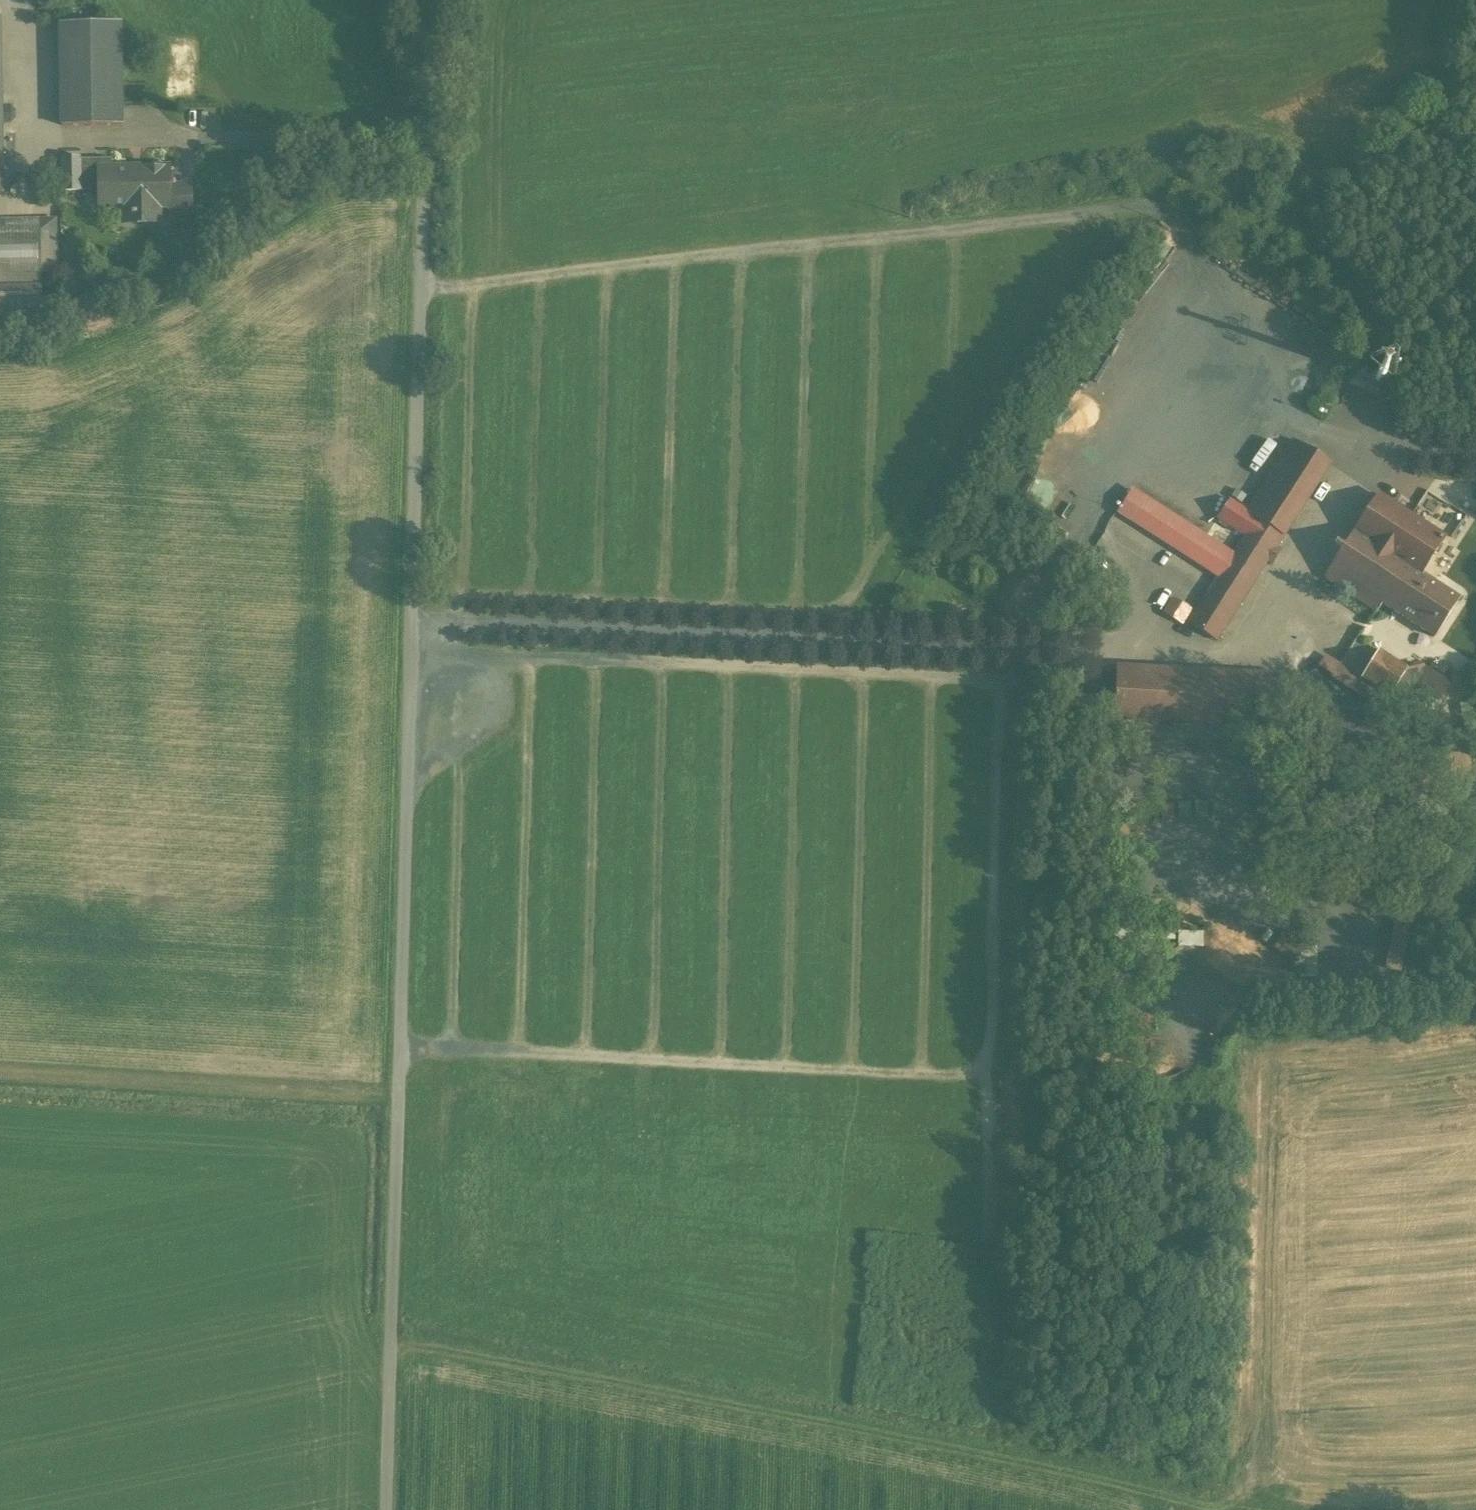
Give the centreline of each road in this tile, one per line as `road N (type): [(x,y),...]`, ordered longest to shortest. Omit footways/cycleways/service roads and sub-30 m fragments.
road 1 (unclassified): [(434,0),(390,1509)]

